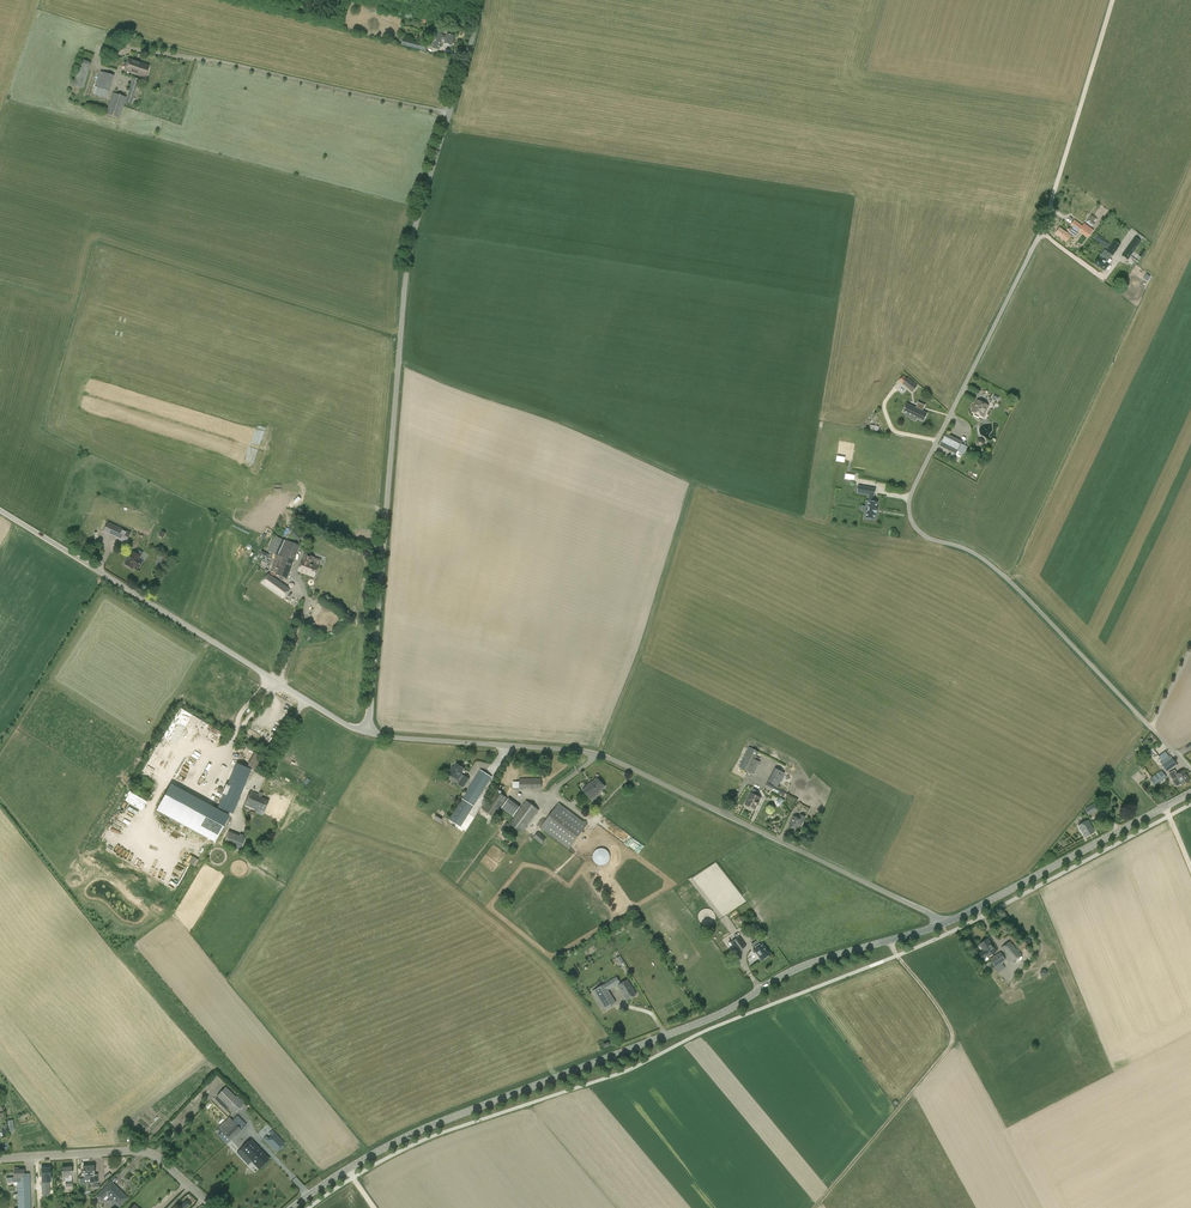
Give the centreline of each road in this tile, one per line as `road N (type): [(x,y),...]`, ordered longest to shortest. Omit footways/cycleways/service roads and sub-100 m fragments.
road 1 (unclassified): [(1190,769),(1015,586),(971,552),(920,533),(910,511),(915,484),(1046,221),(1113,0)]
road 2 (unclassified): [(368,733),(410,249),(480,0)]
road 3 (tertiary): [(292,1207),(421,1130),(702,1022),(798,968),(943,924)]
road 4 (unclassified): [(368,733),(606,757),(943,924)]
road 5 (unclassified): [(0,510),(368,733)]
road 6 (track): [(816,1207),(953,1039),(939,1006),(897,955)]
road 7 (tertiary): [(943,924),(1190,793)]
road 8 (unclassified): [(214,1207),(148,1152),(0,1158)]

